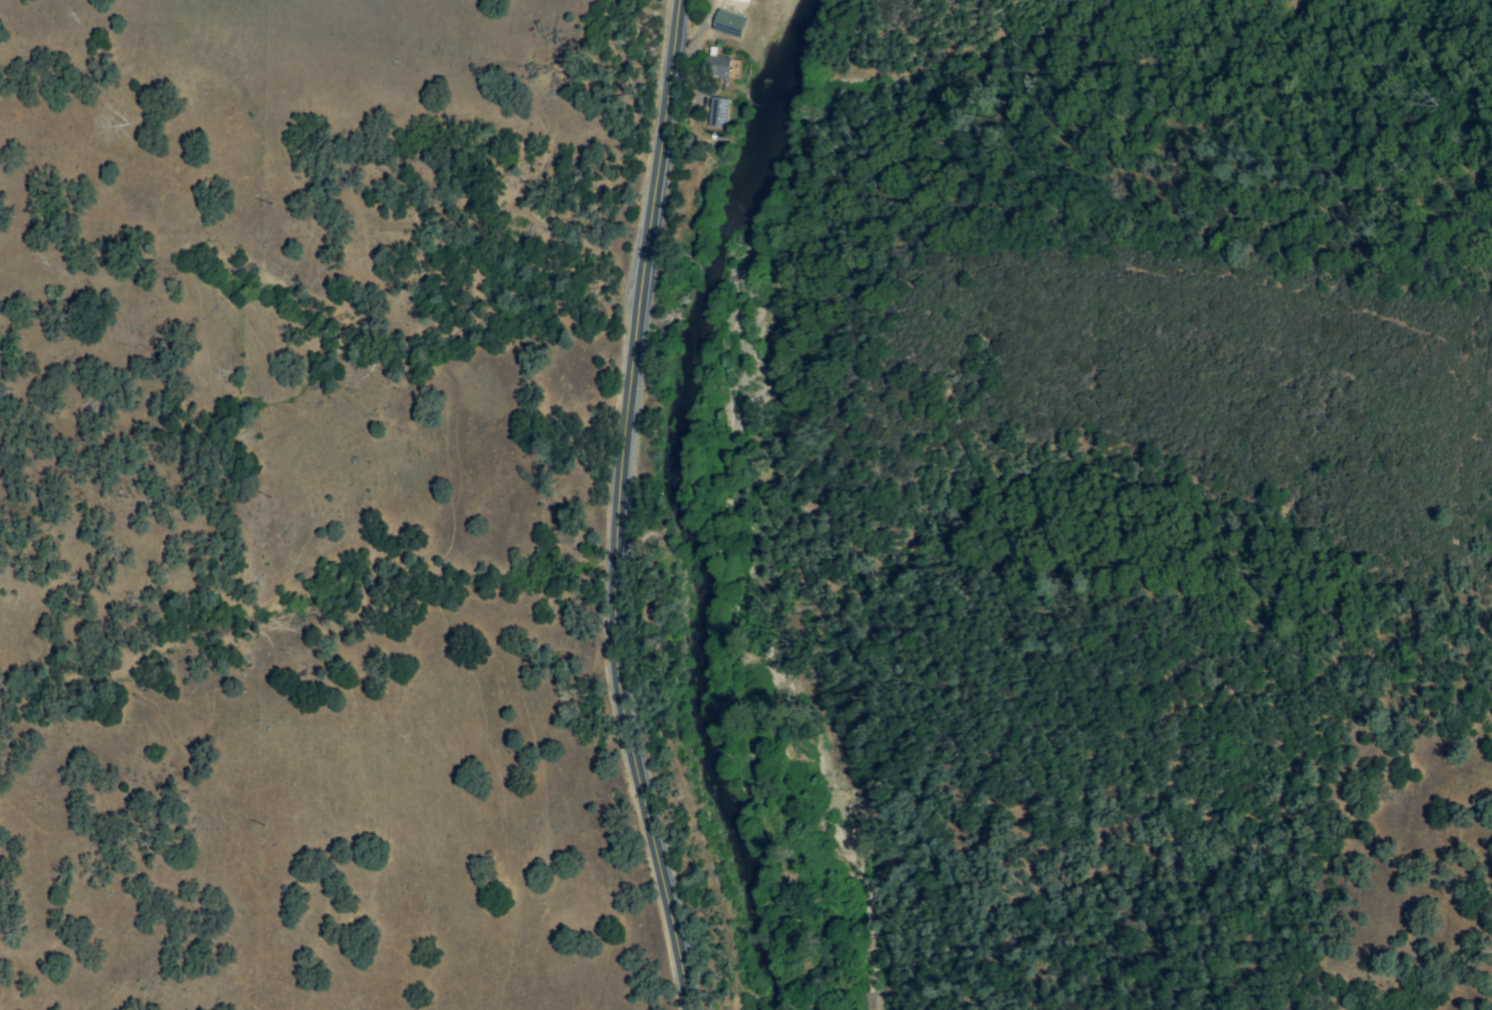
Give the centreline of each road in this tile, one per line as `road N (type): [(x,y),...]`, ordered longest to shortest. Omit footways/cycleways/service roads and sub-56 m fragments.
road 1 (primary): [(690,1009),(613,662),(611,572),(679,0)]

